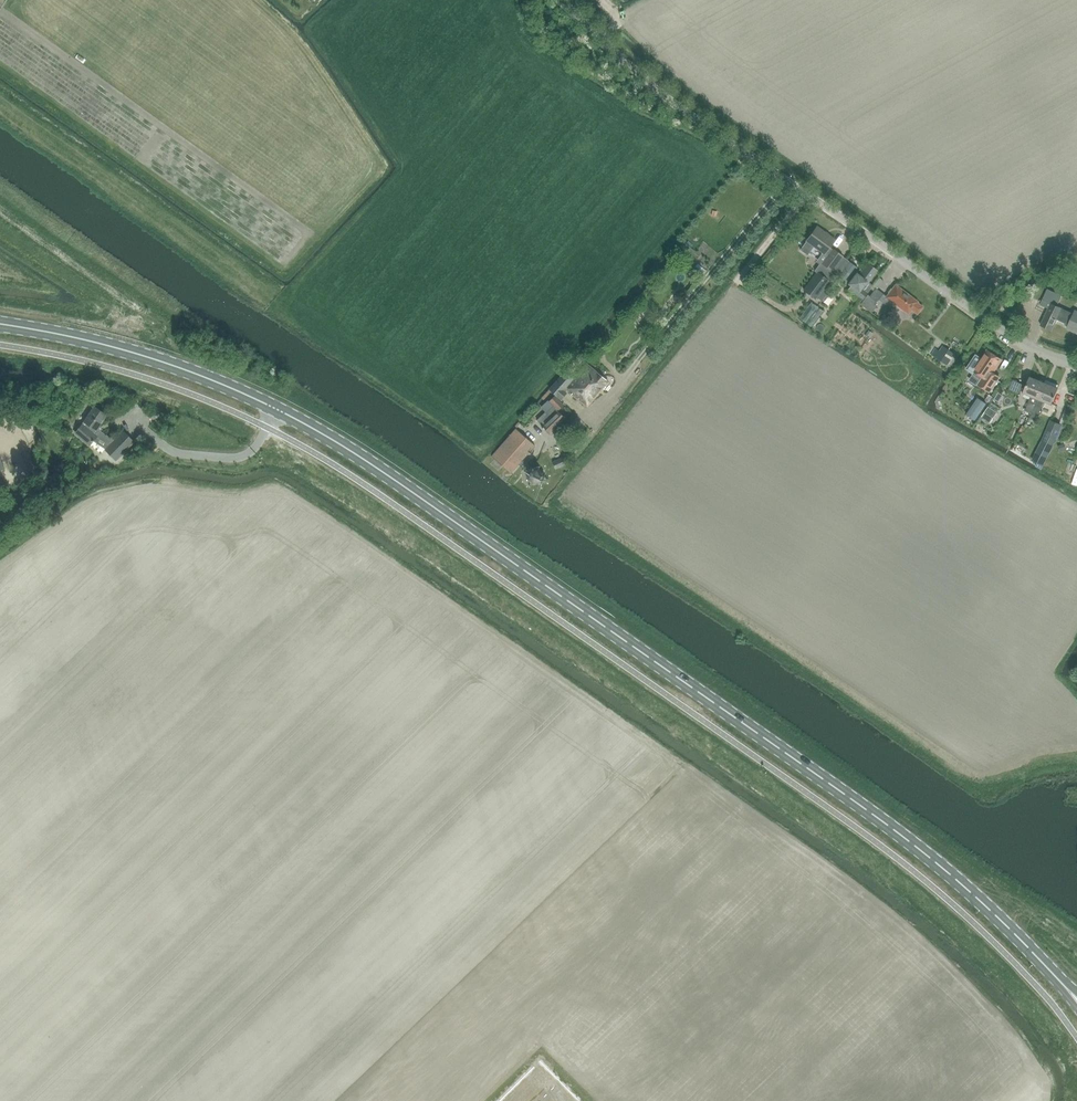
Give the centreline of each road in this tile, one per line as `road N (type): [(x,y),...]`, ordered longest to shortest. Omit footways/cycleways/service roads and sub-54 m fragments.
road 1 (primary): [(1074,999),(956,879),(896,830),(361,457),(184,369),(0,325)]
road 2 (tertiary): [(1076,364),(1012,337),(659,92),(560,0)]

